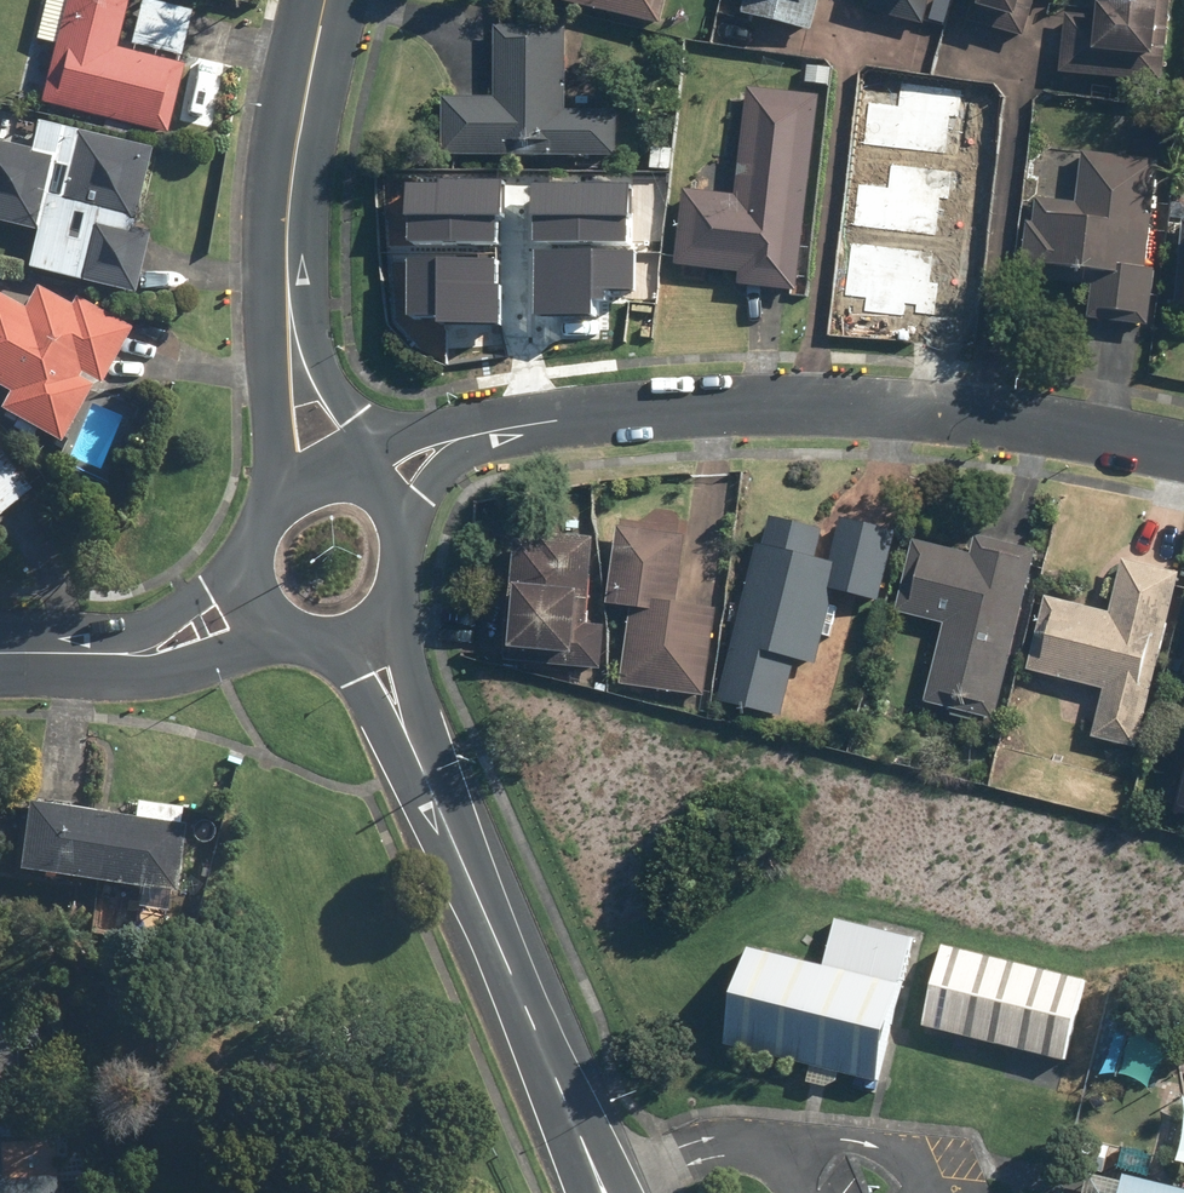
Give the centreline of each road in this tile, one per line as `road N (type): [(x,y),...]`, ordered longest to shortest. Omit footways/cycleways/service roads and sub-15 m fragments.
road 1 (residential): [(441,445),(532,423),(750,403),(927,411),(1183,451)]
road 2 (secondary): [(398,708),(601,1192)]
road 3 (secondary): [(323,0),(290,151),(286,298),(298,358)]
road 4 (residential): [(155,650),(0,654)]
road 5 (residential): [(299,643),(155,650)]
road 6 (secondary): [(264,497),(298,358)]
road 7 (secondary): [(298,358),(339,474)]
road 8 (residential): [(155,650),(237,561)]

